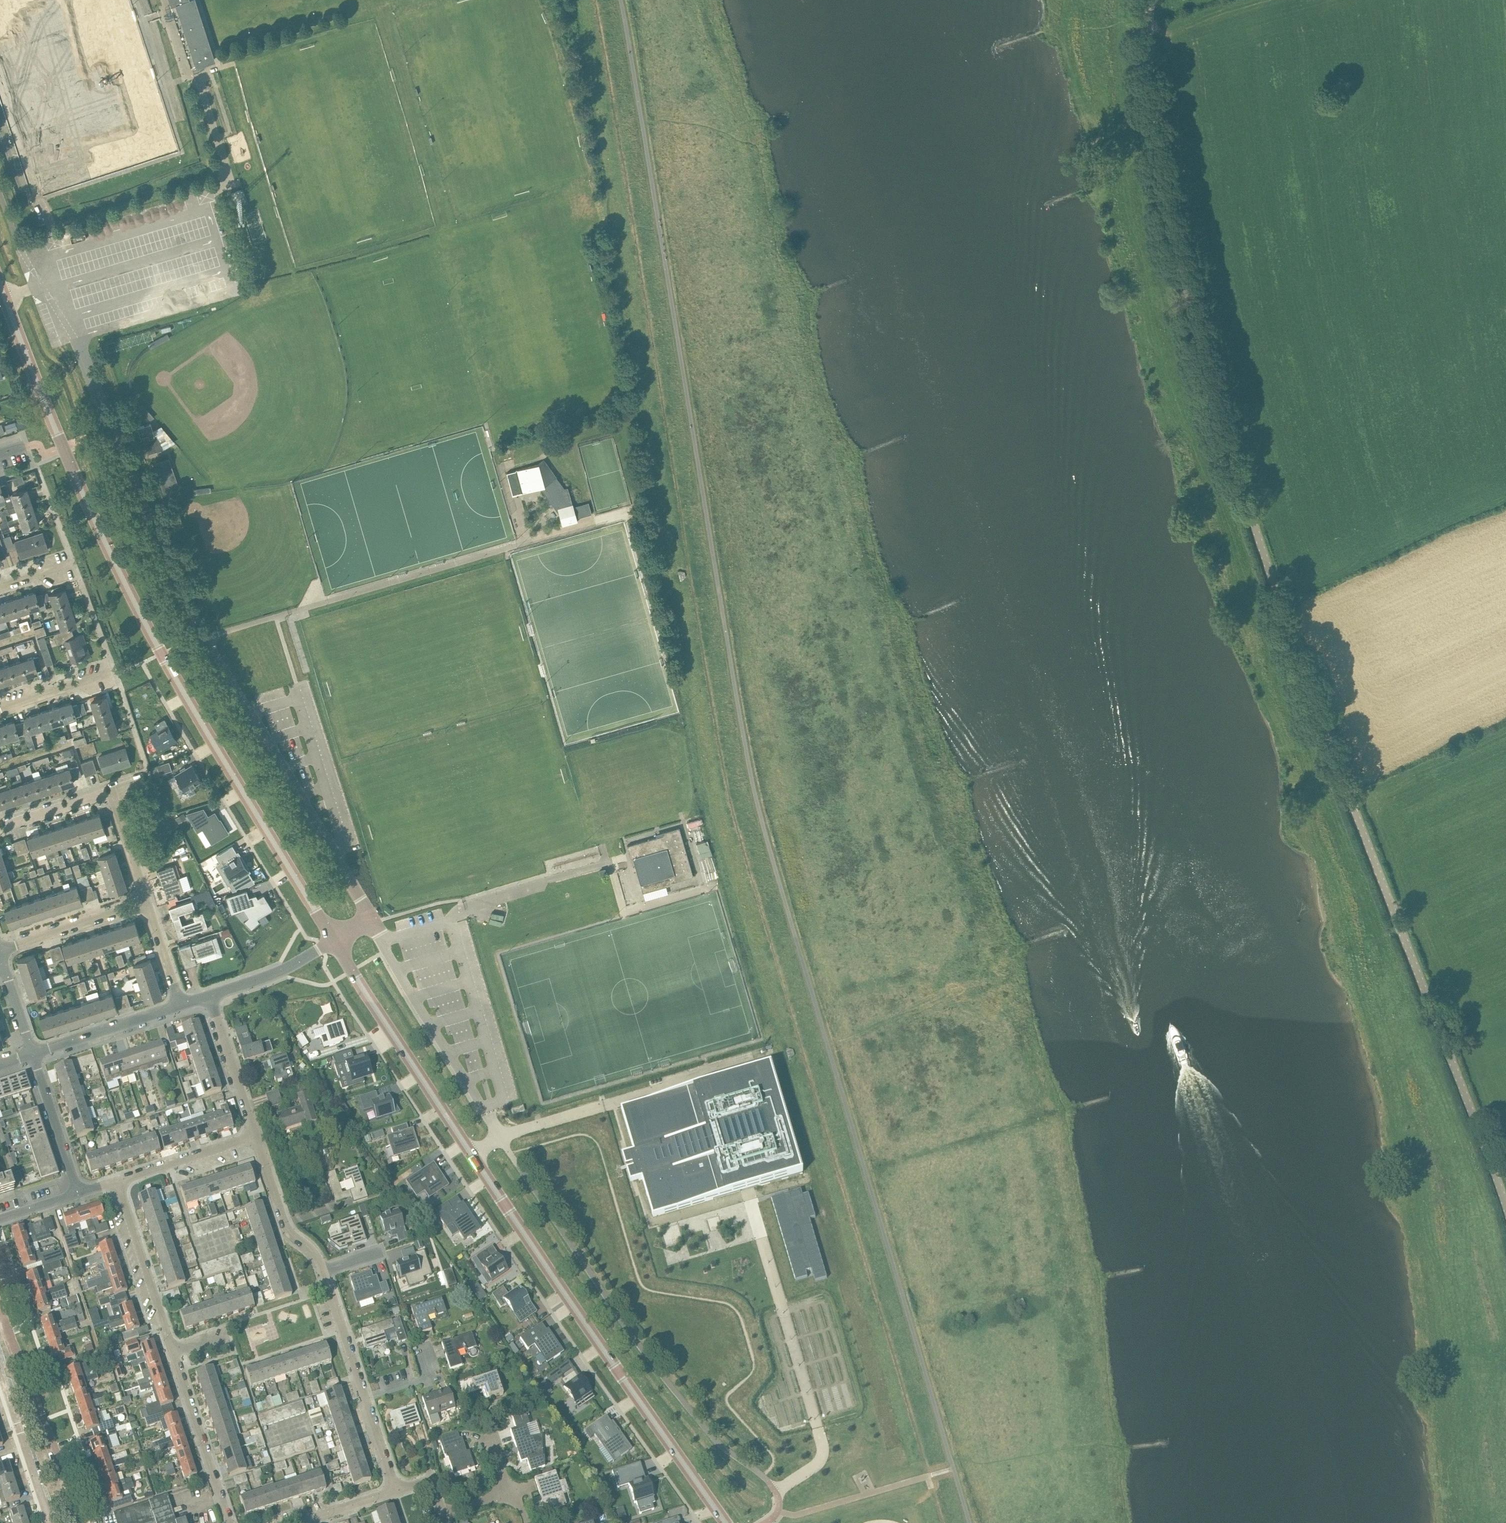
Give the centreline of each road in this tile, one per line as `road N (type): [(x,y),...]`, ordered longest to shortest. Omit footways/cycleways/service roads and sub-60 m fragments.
road 1 (tertiary): [(1505,1210),(1233,459),(1162,175),(1148,58),(1151,0)]
road 2 (tertiary): [(334,941),(122,582),(5,296)]
road 3 (tertiary): [(727,1522),(334,941)]
road 4 (unclassified): [(202,639),(82,353),(42,285),(5,296)]
road 5 (unclassified): [(334,941),(372,918),(202,639)]
road 6 (residential): [(0,1310),(81,1522)]
road 7 (residential): [(118,1181),(174,1352)]
road 8 (residential): [(174,1352),(231,1522)]
road 9 (residential): [(48,1522),(0,1373)]
road 10 (residential): [(0,951),(148,903)]
road 11 (residential): [(33,1054),(180,1005)]
road 12 (residential): [(256,1136),(288,1230),(324,1271)]
road 13 (residential): [(209,995),(256,1136)]
road 14 (residential): [(79,1194),(33,1054)]
road 15 (residential): [(256,1136),(118,1181)]
road 16 (residential): [(209,995),(274,974),(334,941)]
road 17 (residential): [(324,1271),(365,1399)]
road 18 (residential): [(0,709),(116,675)]

